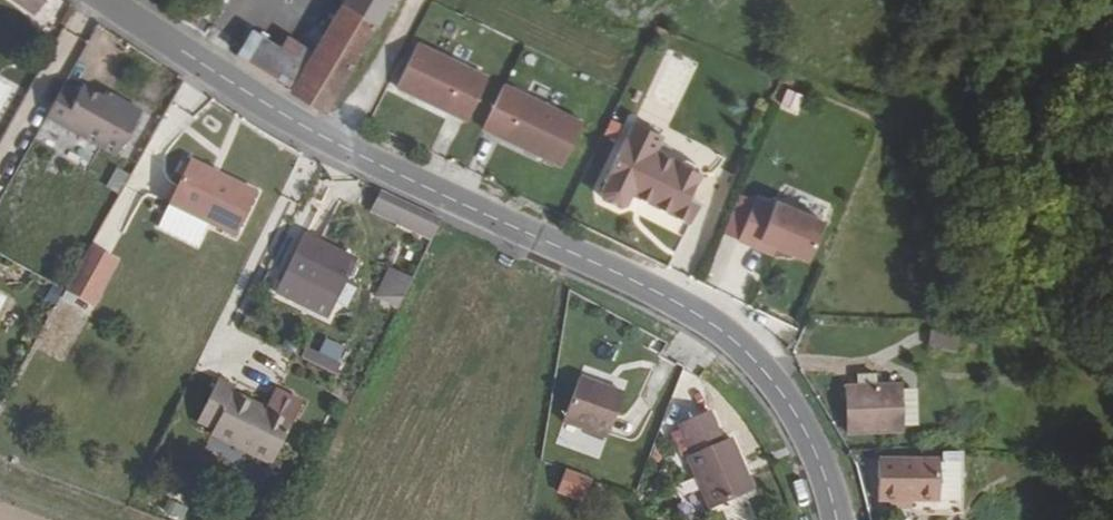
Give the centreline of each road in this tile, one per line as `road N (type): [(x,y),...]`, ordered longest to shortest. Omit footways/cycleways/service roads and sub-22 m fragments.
road 1 (tertiary): [(103,0),(338,145),(663,296),(725,333),(781,391),(816,449),(838,519)]
road 2 (track): [(416,0),(338,145)]

